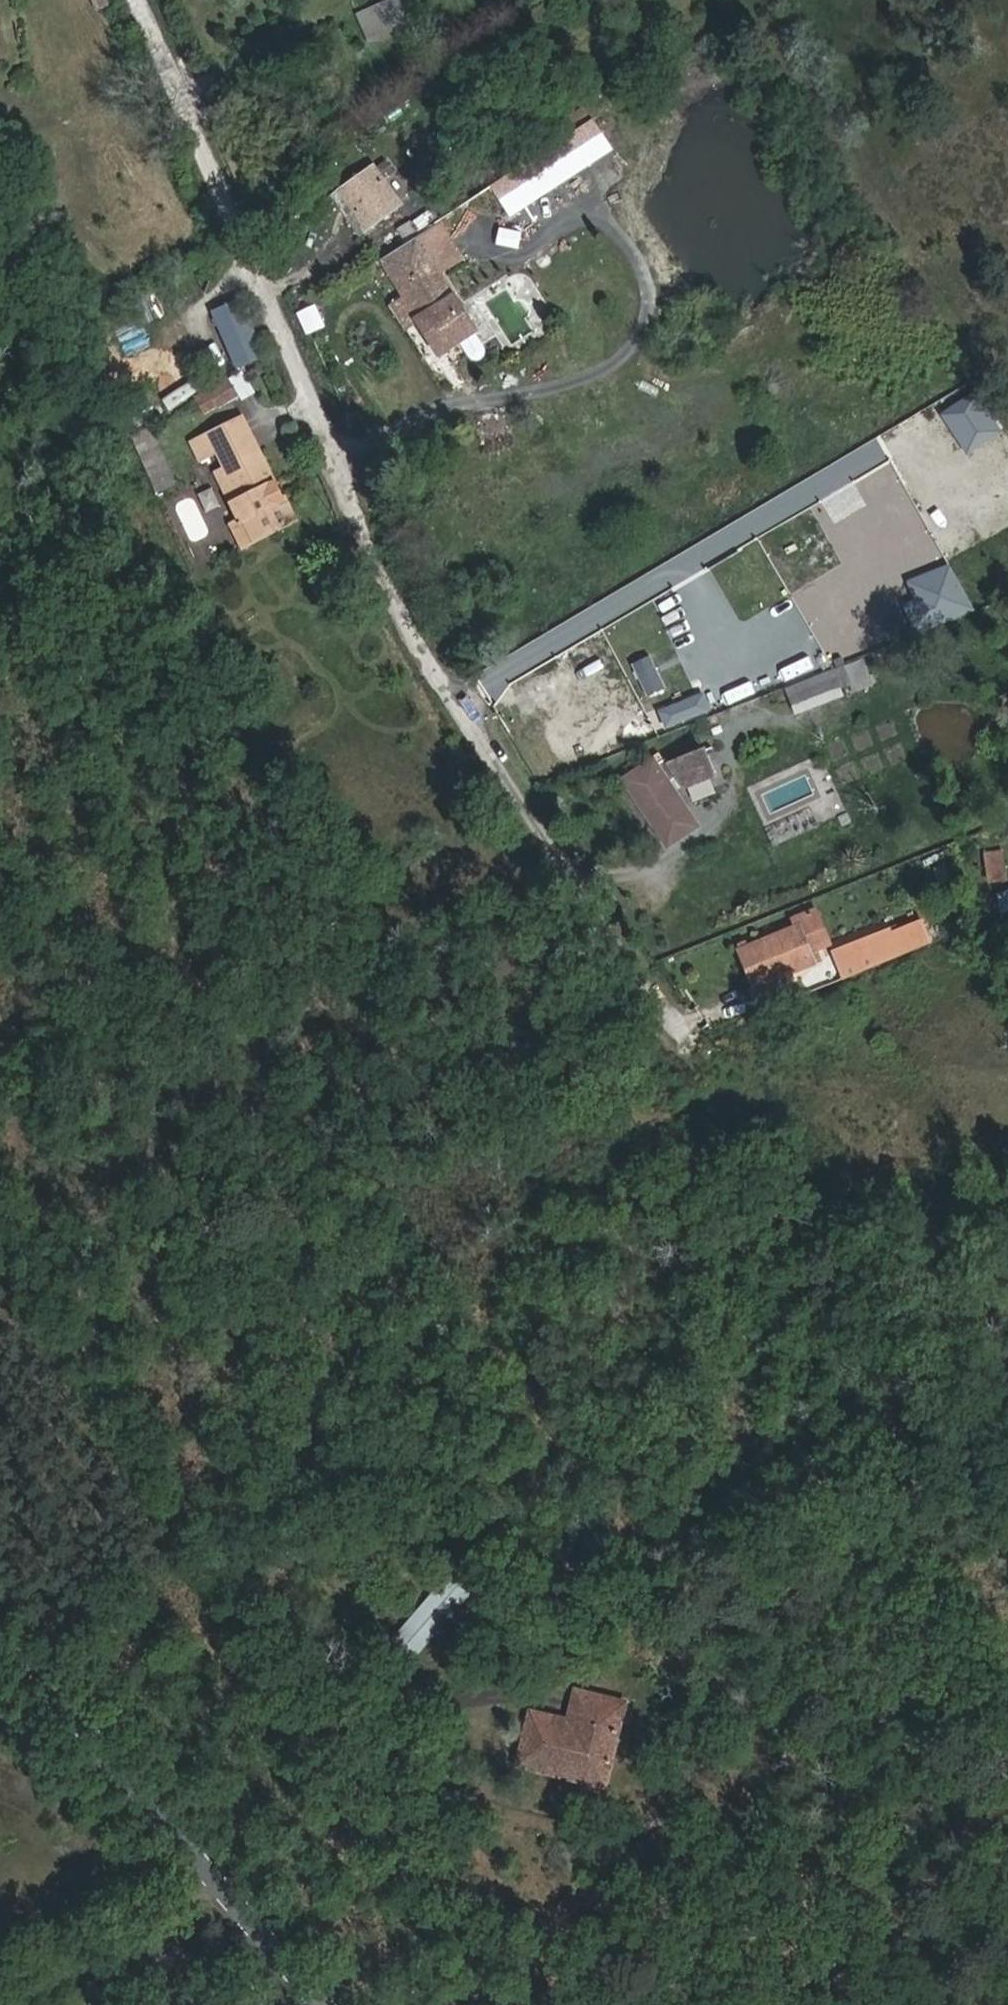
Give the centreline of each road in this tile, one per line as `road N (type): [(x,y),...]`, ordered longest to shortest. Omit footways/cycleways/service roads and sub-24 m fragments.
road 1 (residential): [(137,0),(386,579),(483,747),(682,1027)]
road 2 (tertiary): [(0,1631),(323,2004)]

